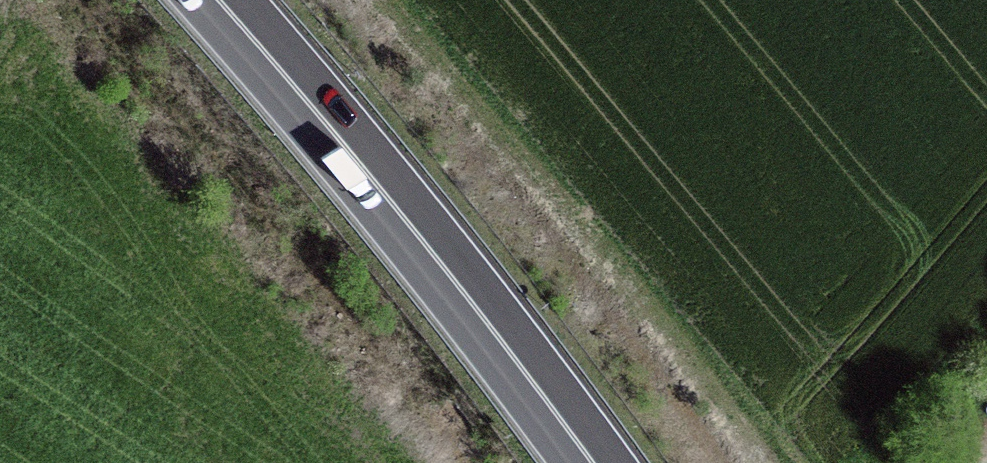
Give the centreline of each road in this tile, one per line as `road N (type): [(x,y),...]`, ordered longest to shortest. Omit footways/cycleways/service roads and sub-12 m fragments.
road 1 (track): [(747,462),(571,226),(372,0)]
road 2 (trunk): [(592,462),(437,259),(218,0)]

